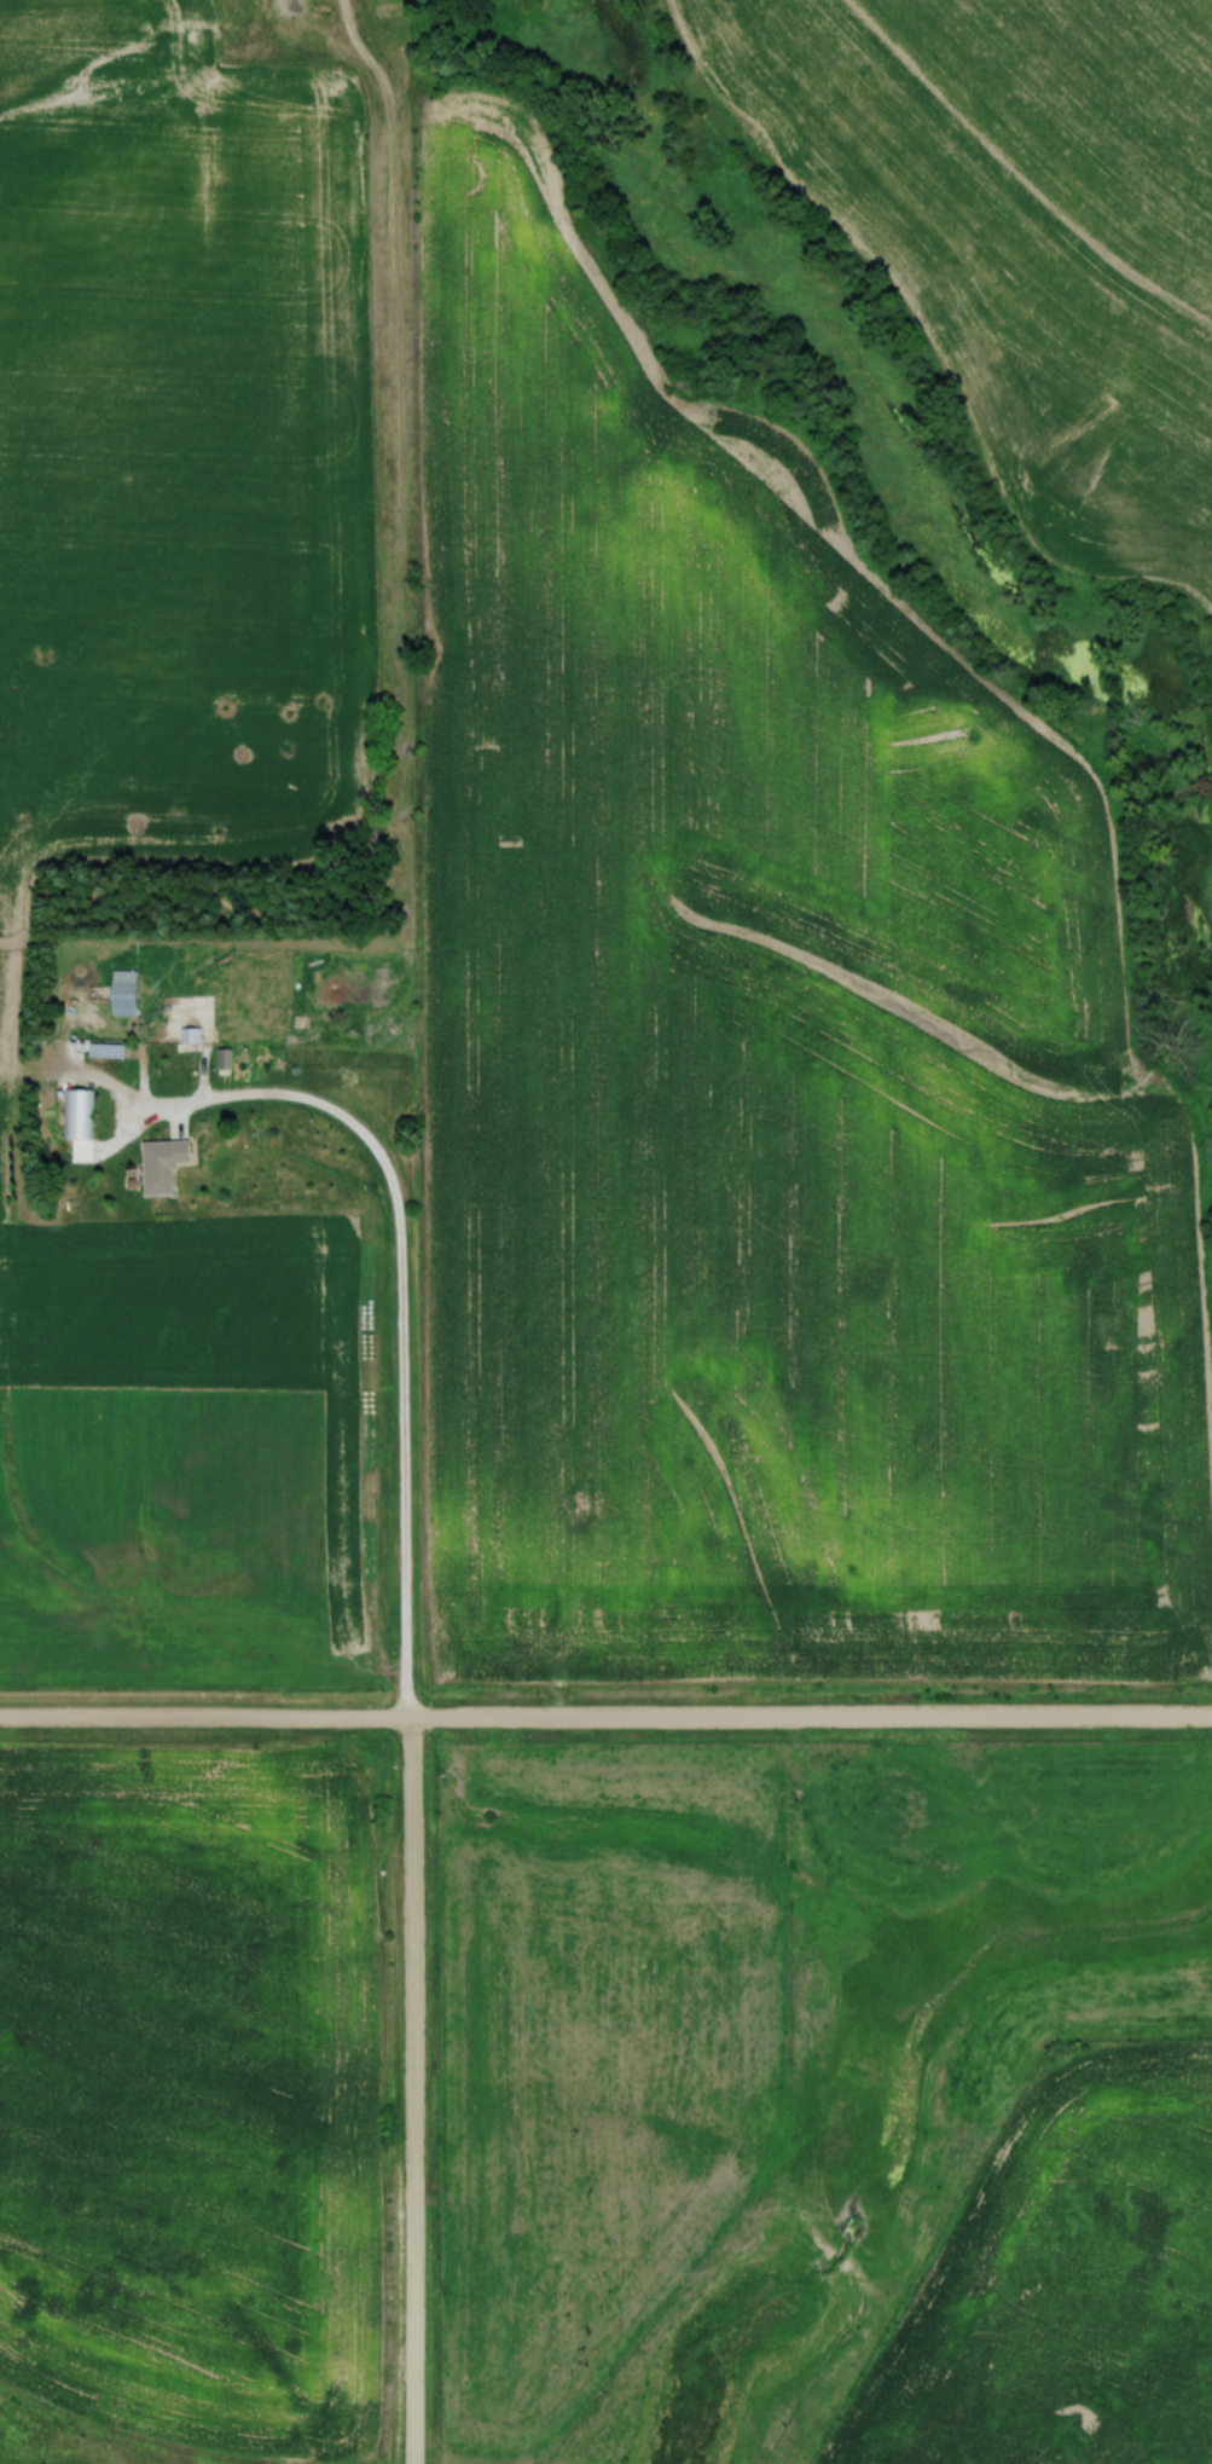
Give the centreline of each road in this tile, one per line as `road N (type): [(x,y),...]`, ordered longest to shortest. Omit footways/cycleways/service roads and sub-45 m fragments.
road 1 (residential): [(0,1722),(1211,1718)]
road 2 (residential): [(410,2463),(410,1722)]

